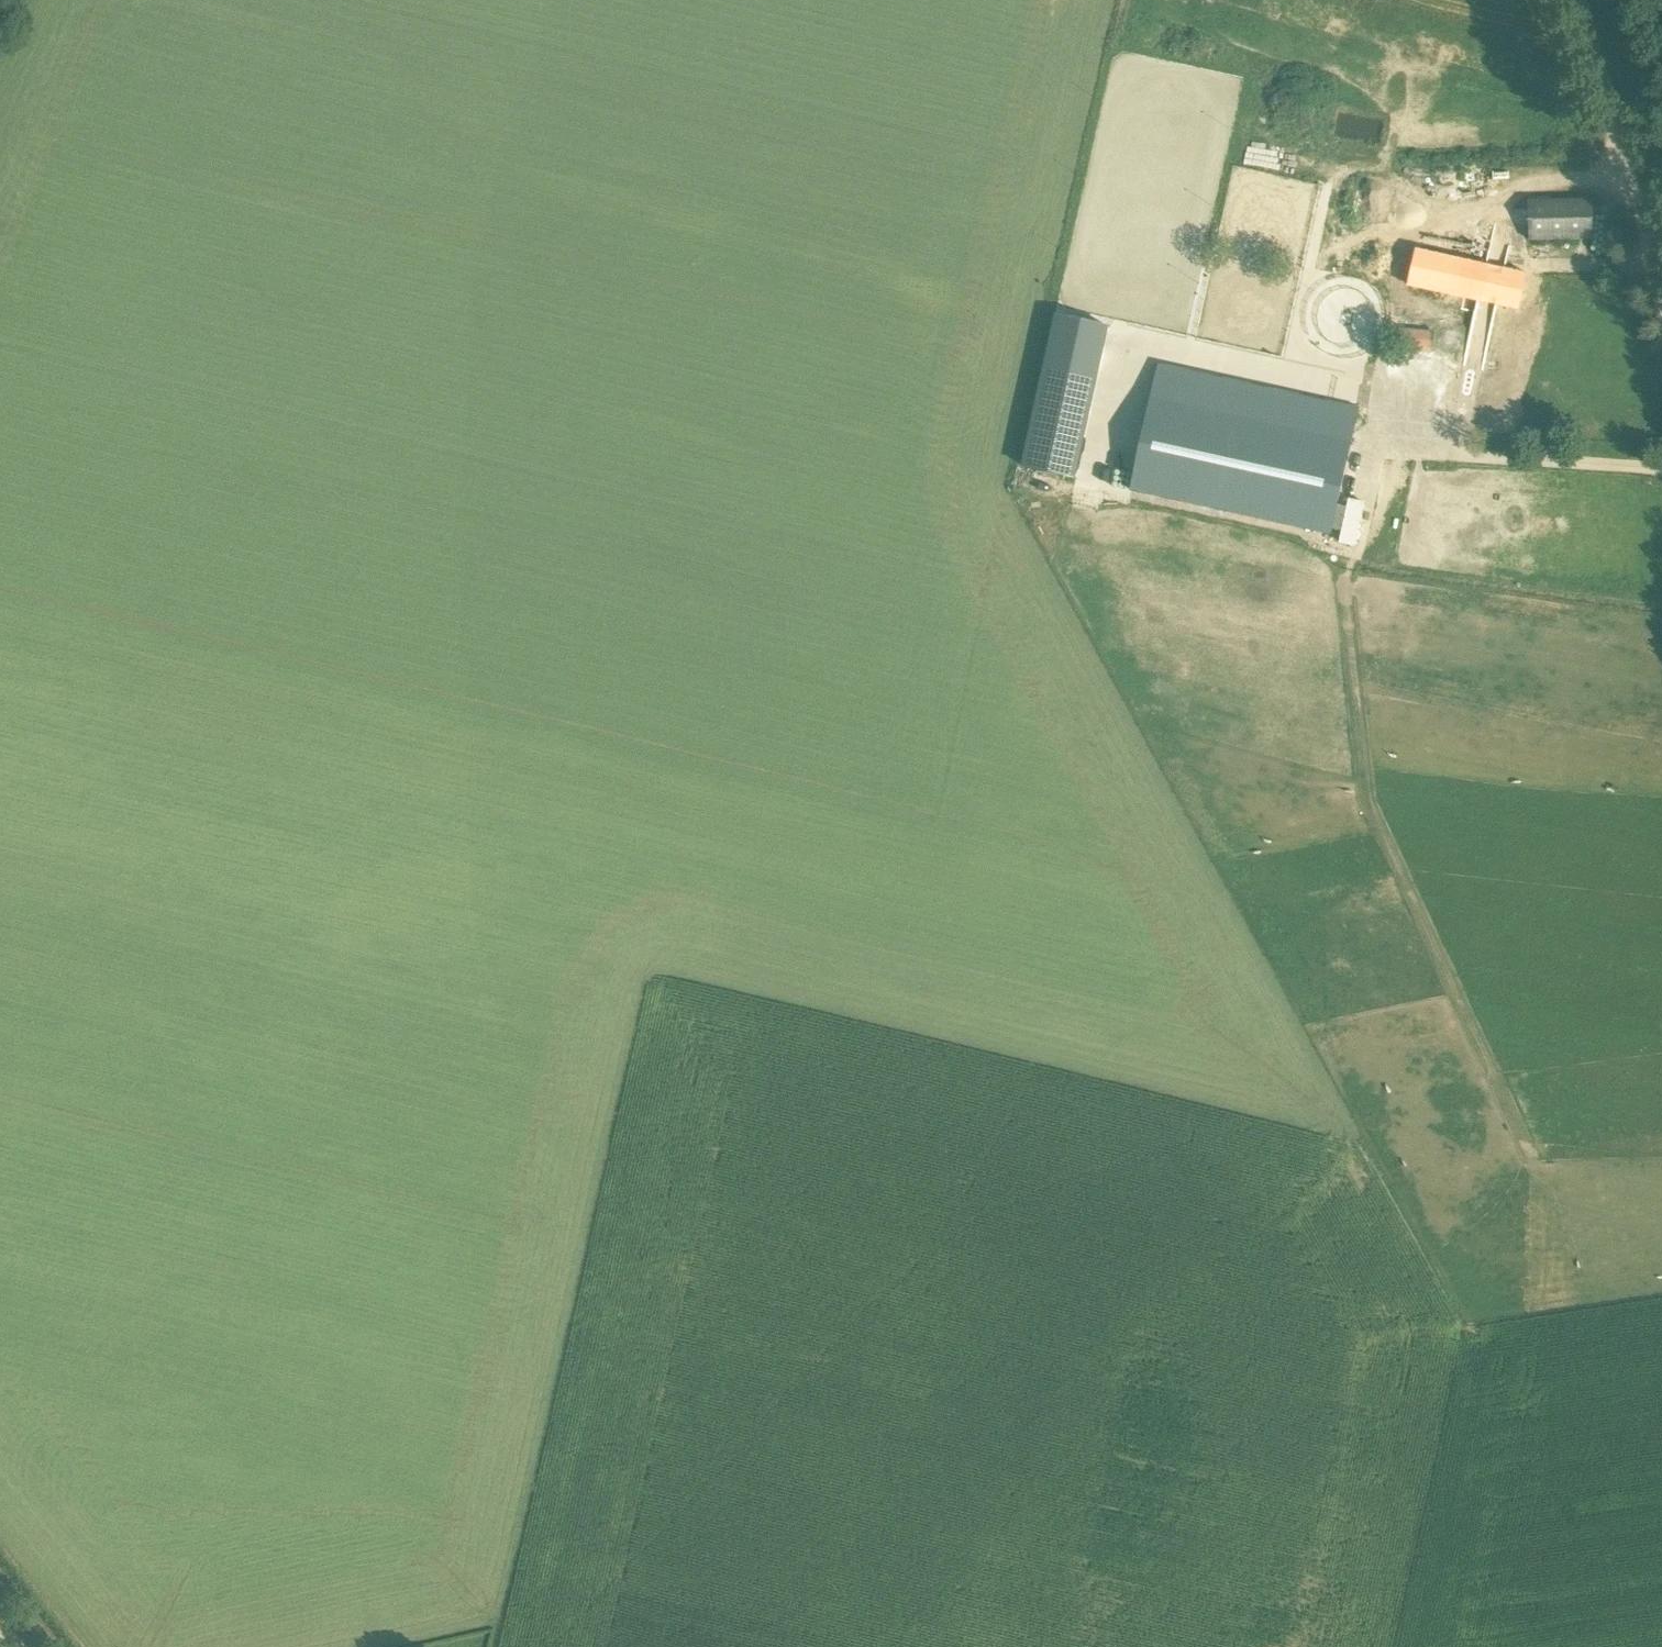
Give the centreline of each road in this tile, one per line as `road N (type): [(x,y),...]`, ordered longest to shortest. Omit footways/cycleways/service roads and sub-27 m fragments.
road 1 (unclassified): [(1586,0),(1661,271)]

